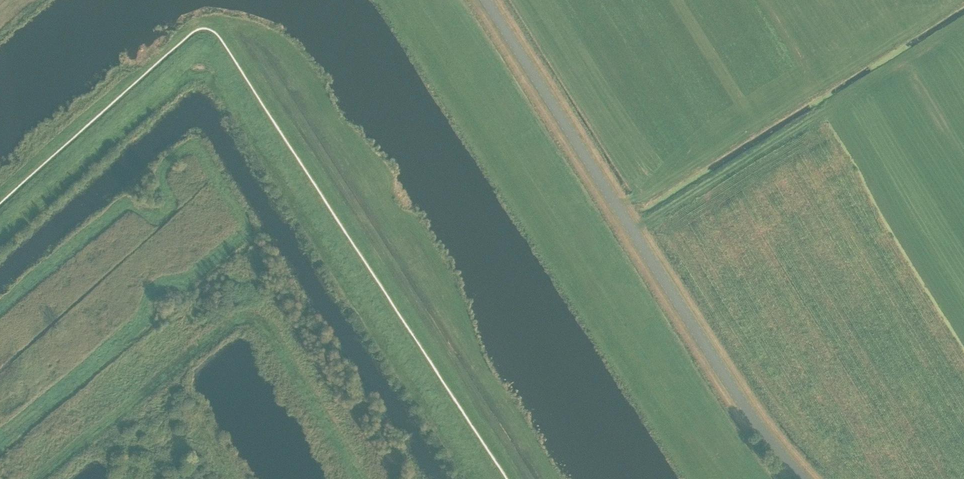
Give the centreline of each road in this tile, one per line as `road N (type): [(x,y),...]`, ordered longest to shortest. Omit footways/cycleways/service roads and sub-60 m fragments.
road 1 (tertiary): [(485,0),(762,433),(801,478)]

